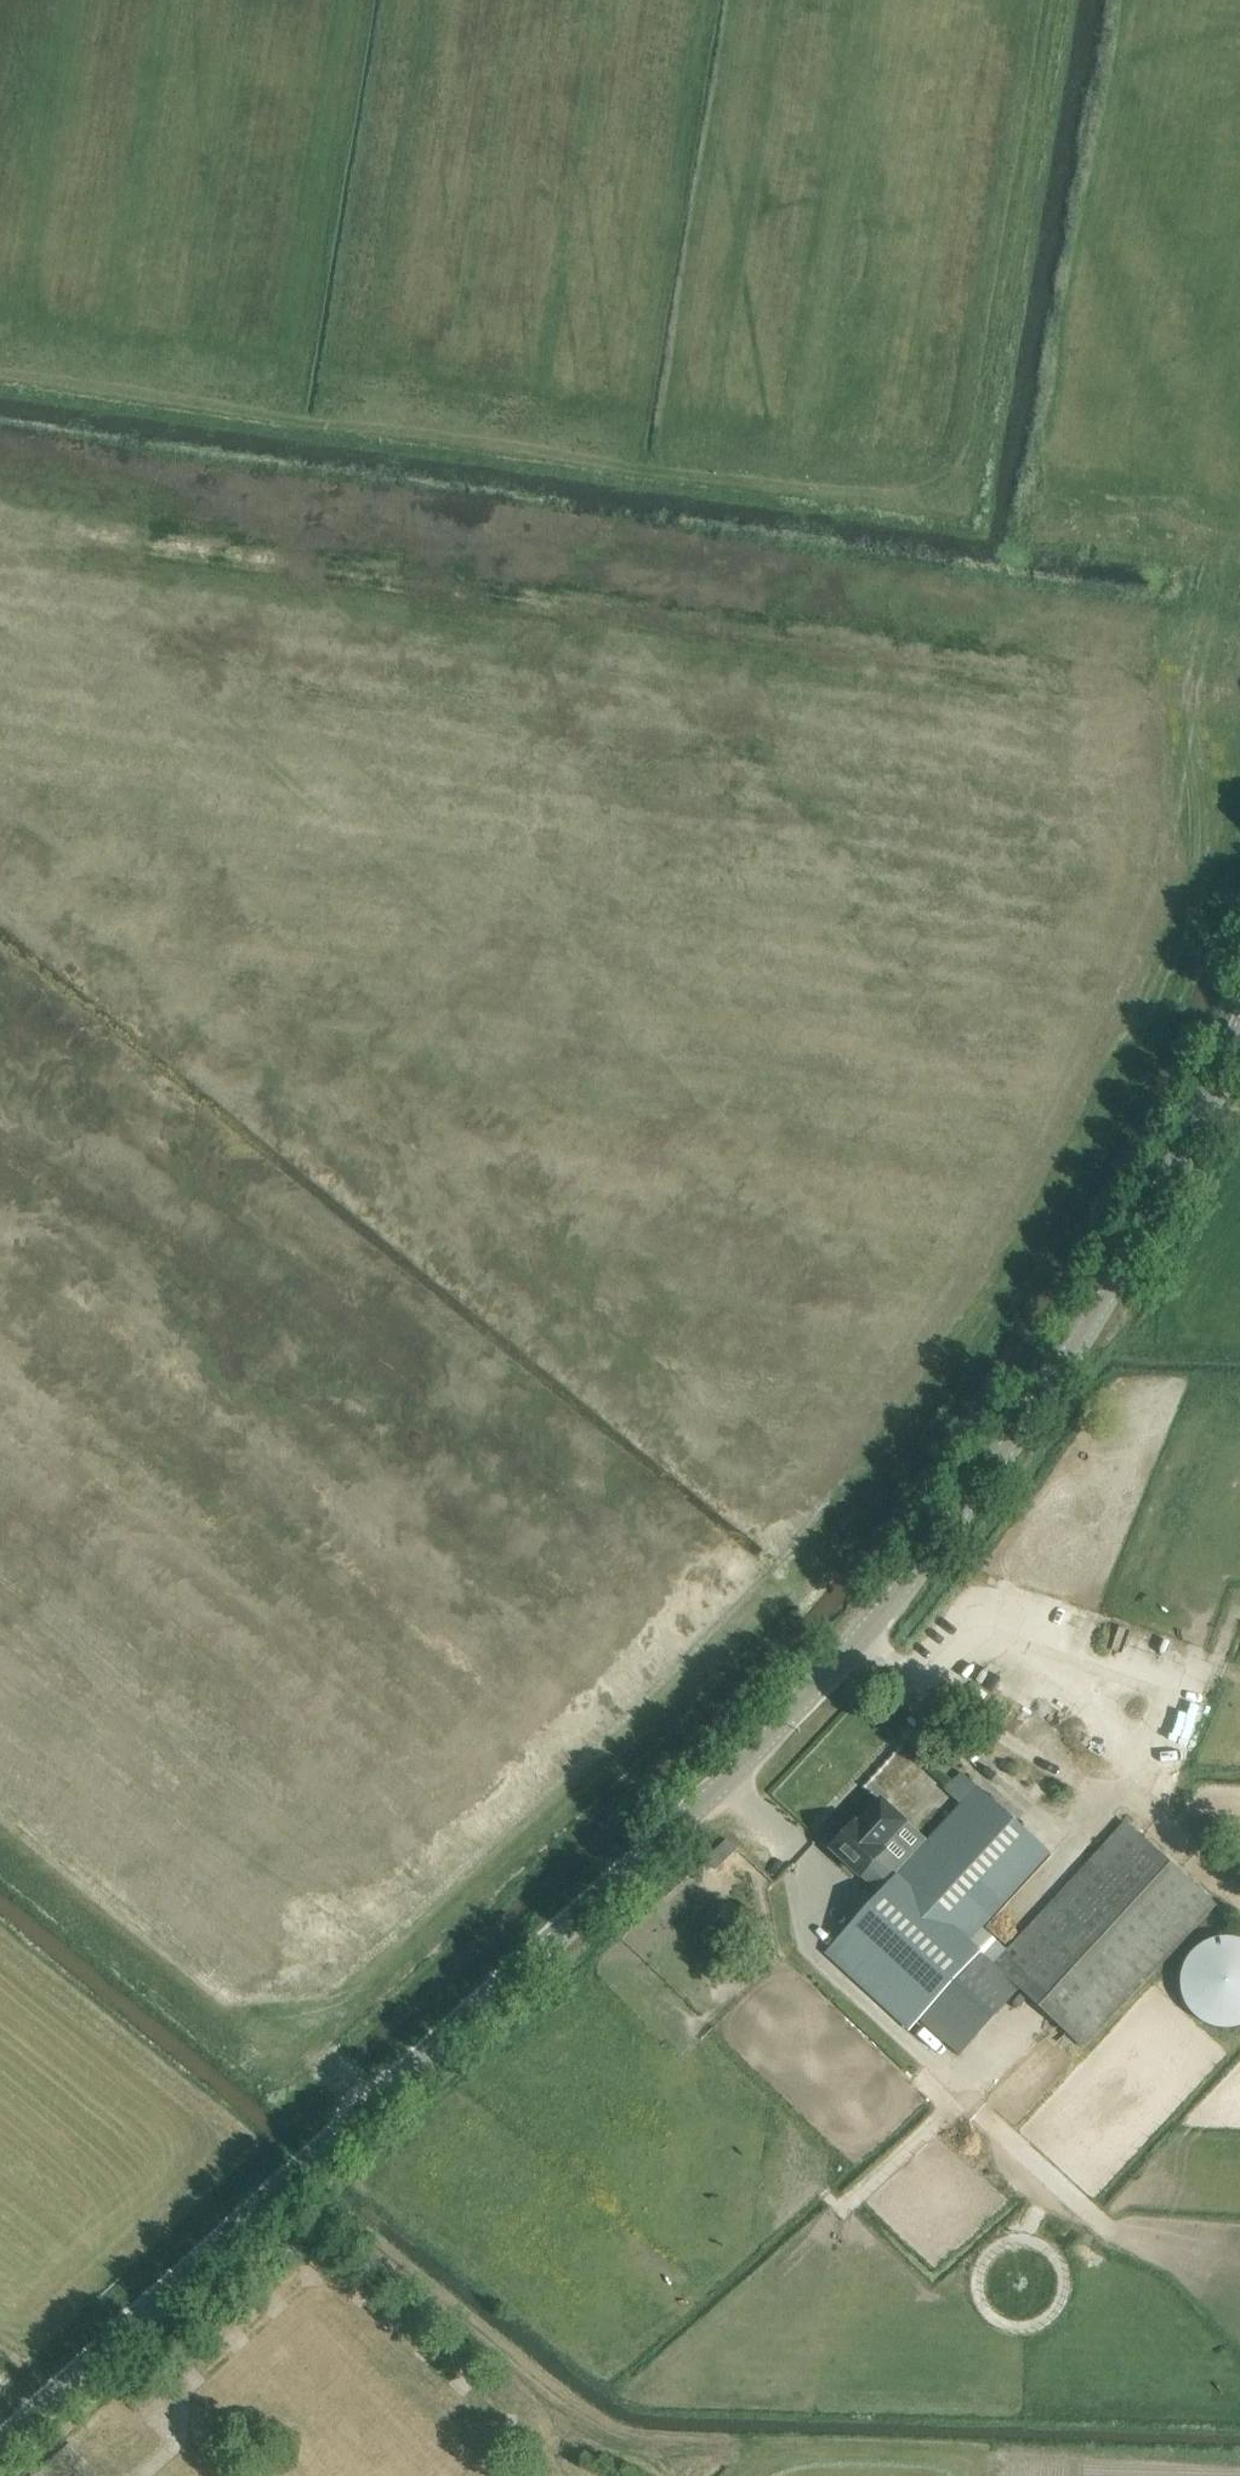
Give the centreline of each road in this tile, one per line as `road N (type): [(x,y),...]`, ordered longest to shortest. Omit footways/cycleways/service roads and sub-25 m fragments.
road 1 (tertiary): [(0,2445),(613,1886),(858,1642),(1014,1439),(1122,1272),(1239,1033)]

